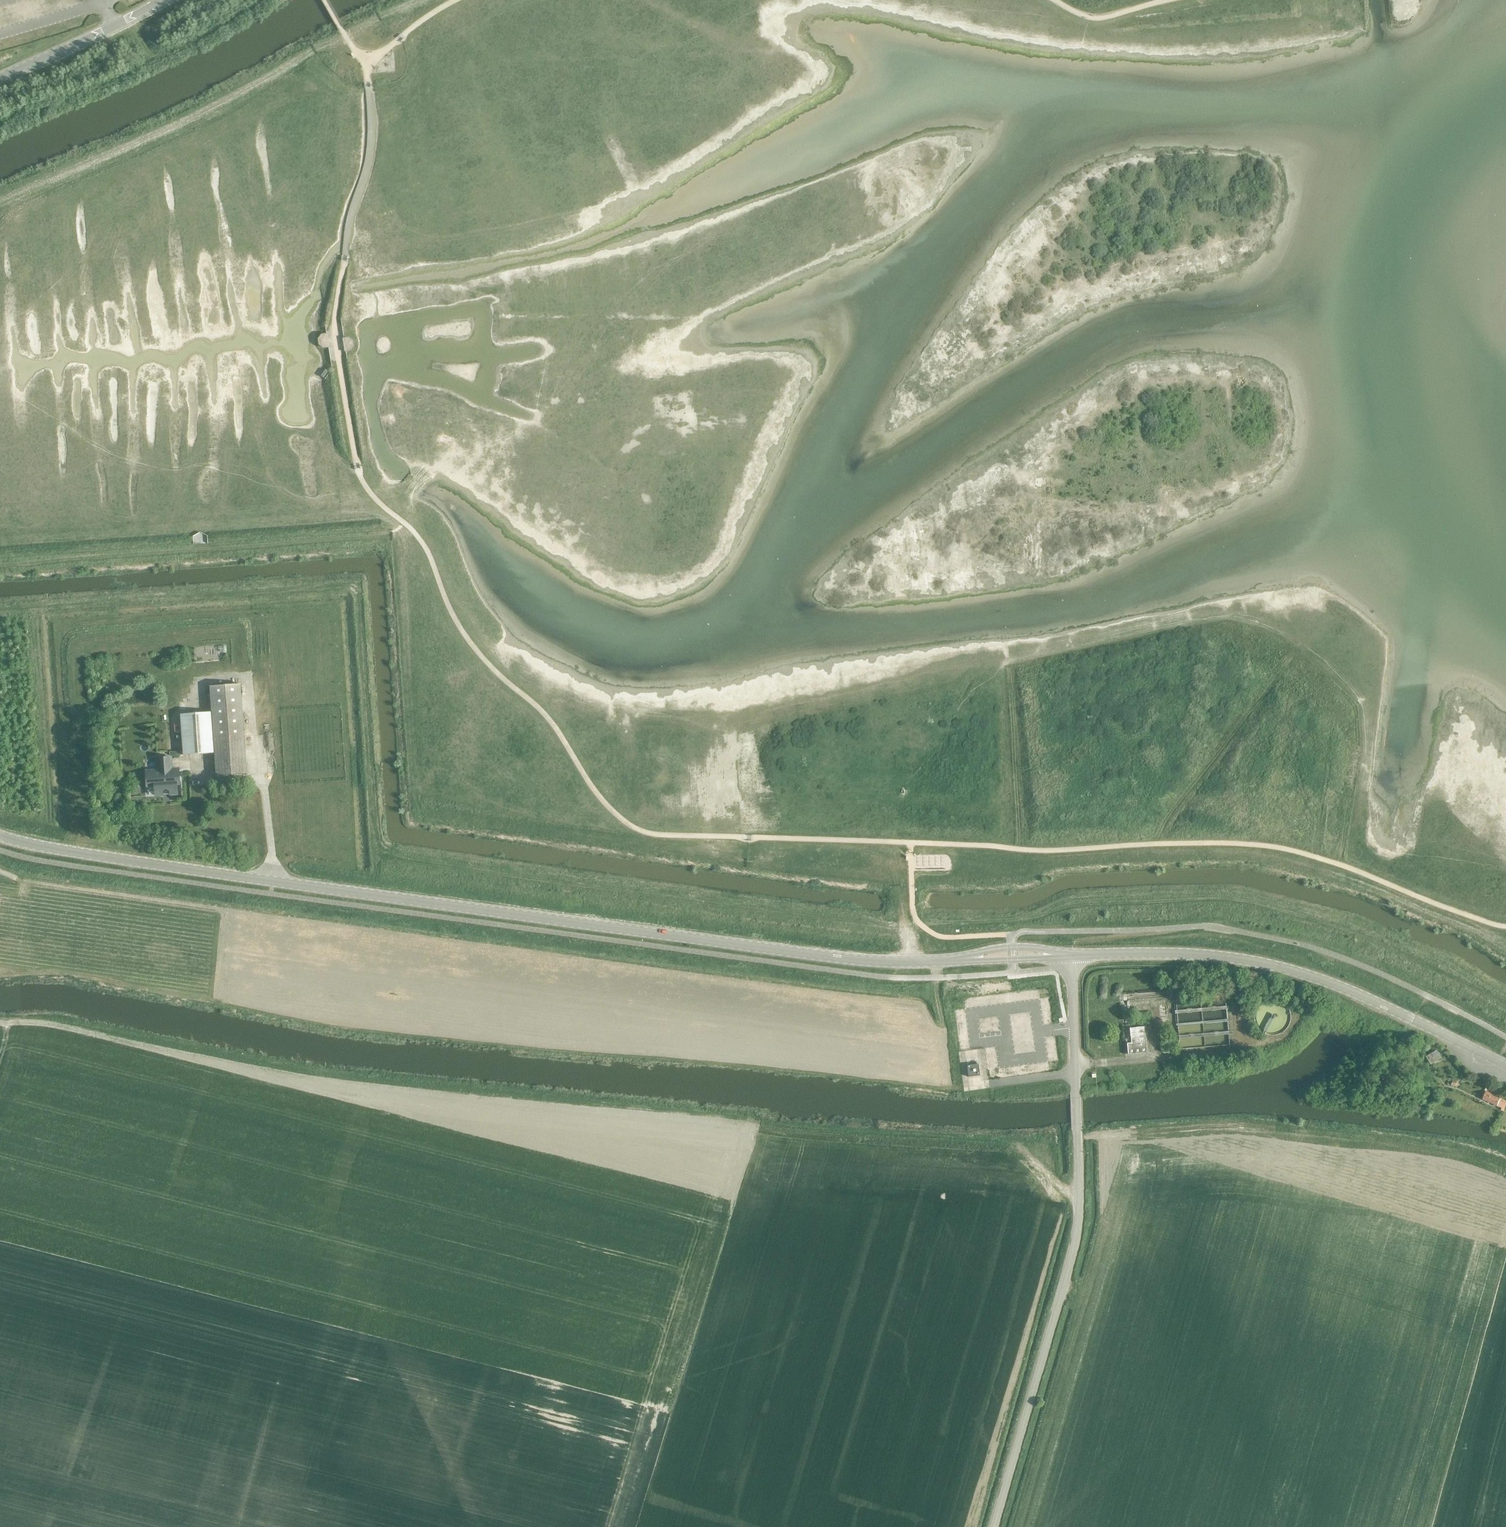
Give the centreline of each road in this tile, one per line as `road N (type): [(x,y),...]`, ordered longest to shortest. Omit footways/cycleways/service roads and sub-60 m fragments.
road 1 (tertiary): [(1071,955),(912,963),(829,957),(0,838)]
road 2 (tertiary): [(995,1526),(1077,1238),(1071,955)]
road 3 (tertiary): [(1505,1066),(1367,998),(1278,967),(1190,954),(1071,955)]
road 4 (unclassified): [(0,77),(162,0)]

